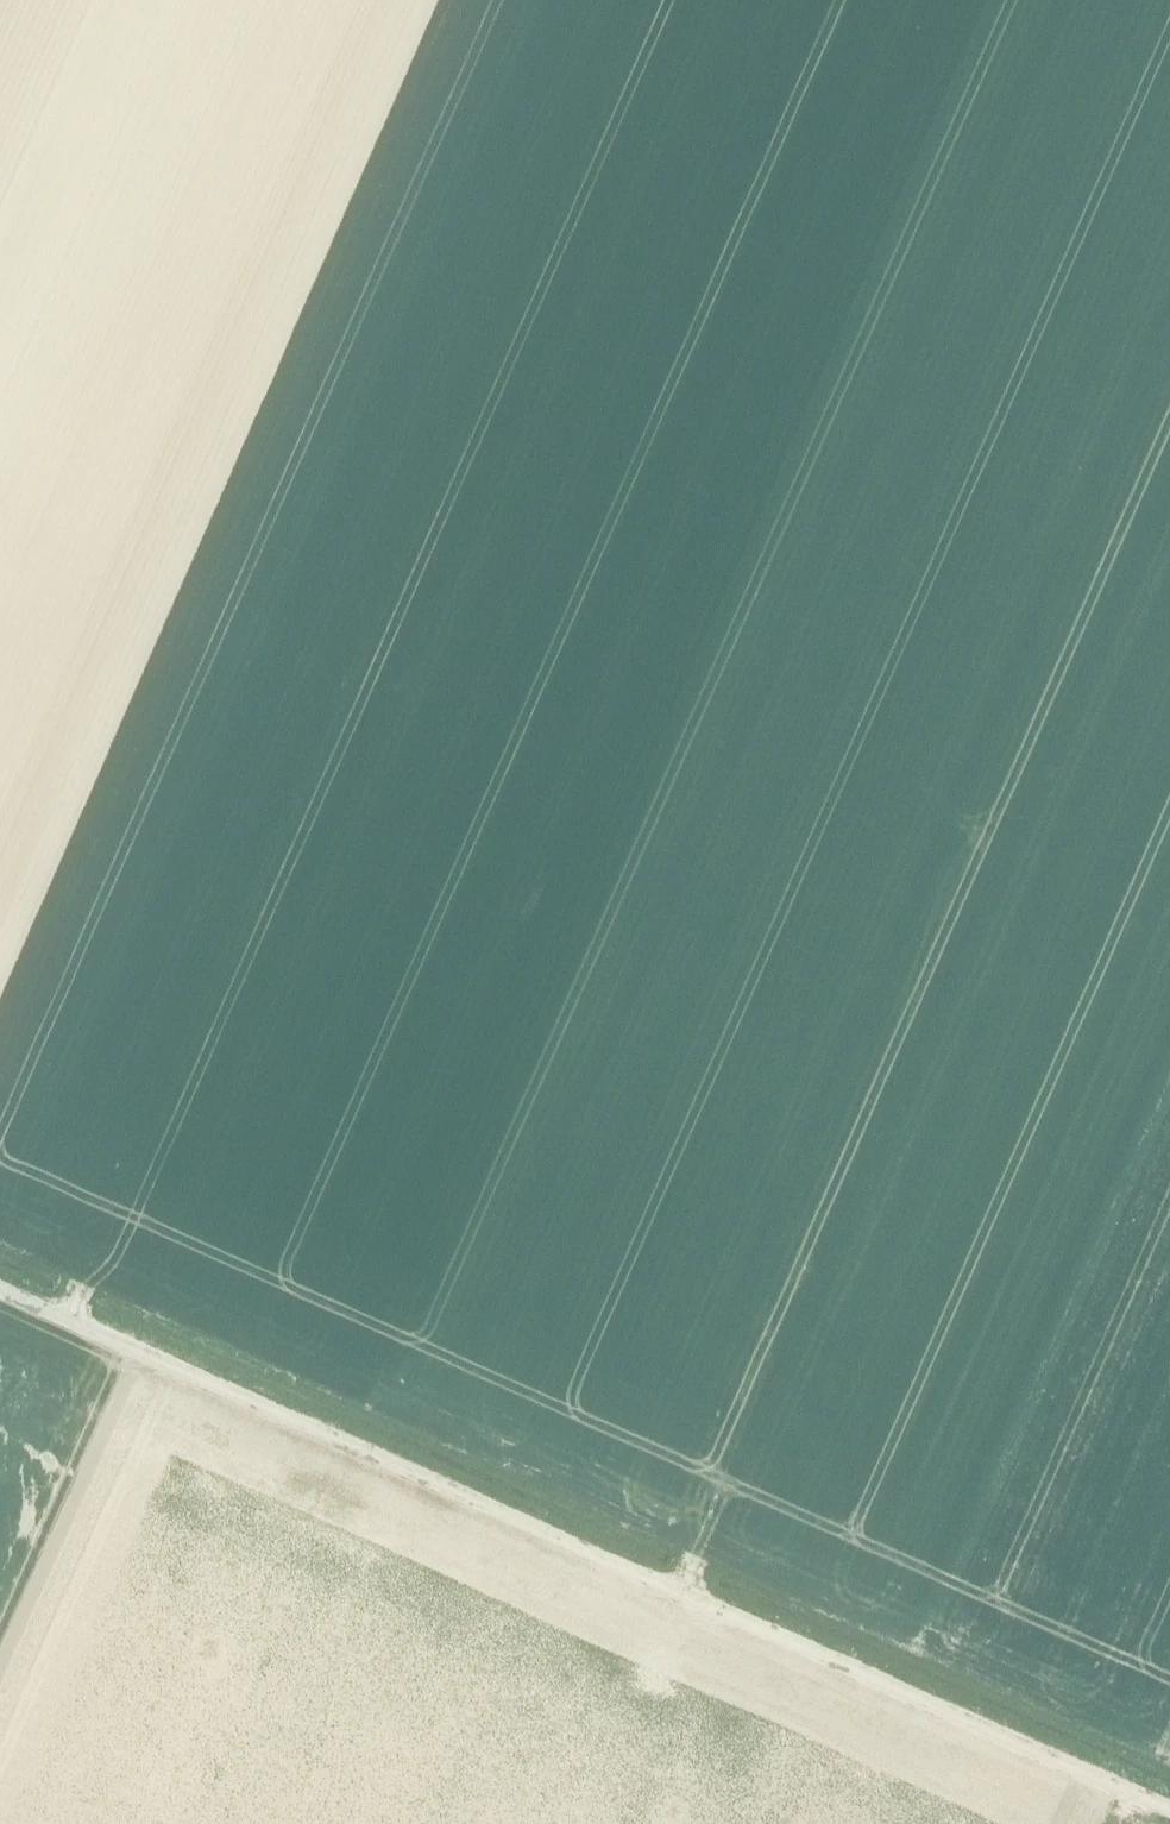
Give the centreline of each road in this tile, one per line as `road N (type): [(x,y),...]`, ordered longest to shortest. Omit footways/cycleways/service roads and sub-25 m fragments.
road 1 (track): [(1169,1809),(0,1283)]

